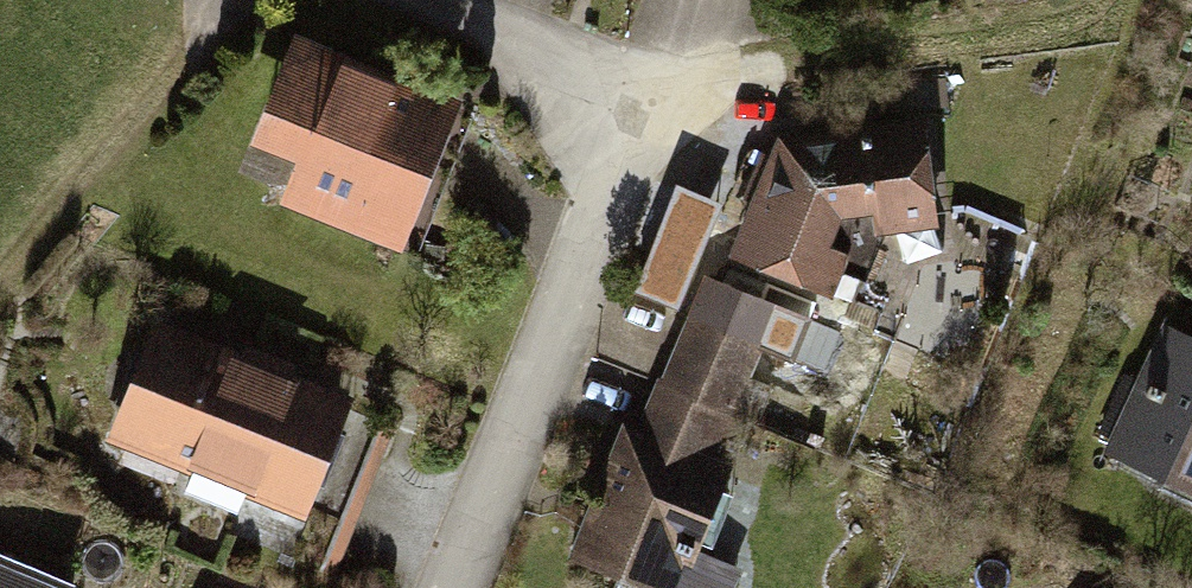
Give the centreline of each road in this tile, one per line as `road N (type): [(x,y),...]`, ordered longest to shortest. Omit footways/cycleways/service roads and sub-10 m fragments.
road 1 (residential): [(449,587),(597,220),(608,153),(600,118),(548,59),(428,0)]
road 2 (track): [(600,118),(814,62),(1063,27),(1106,0)]
road 3 (track): [(201,0),(196,43),(179,79),(0,261)]

